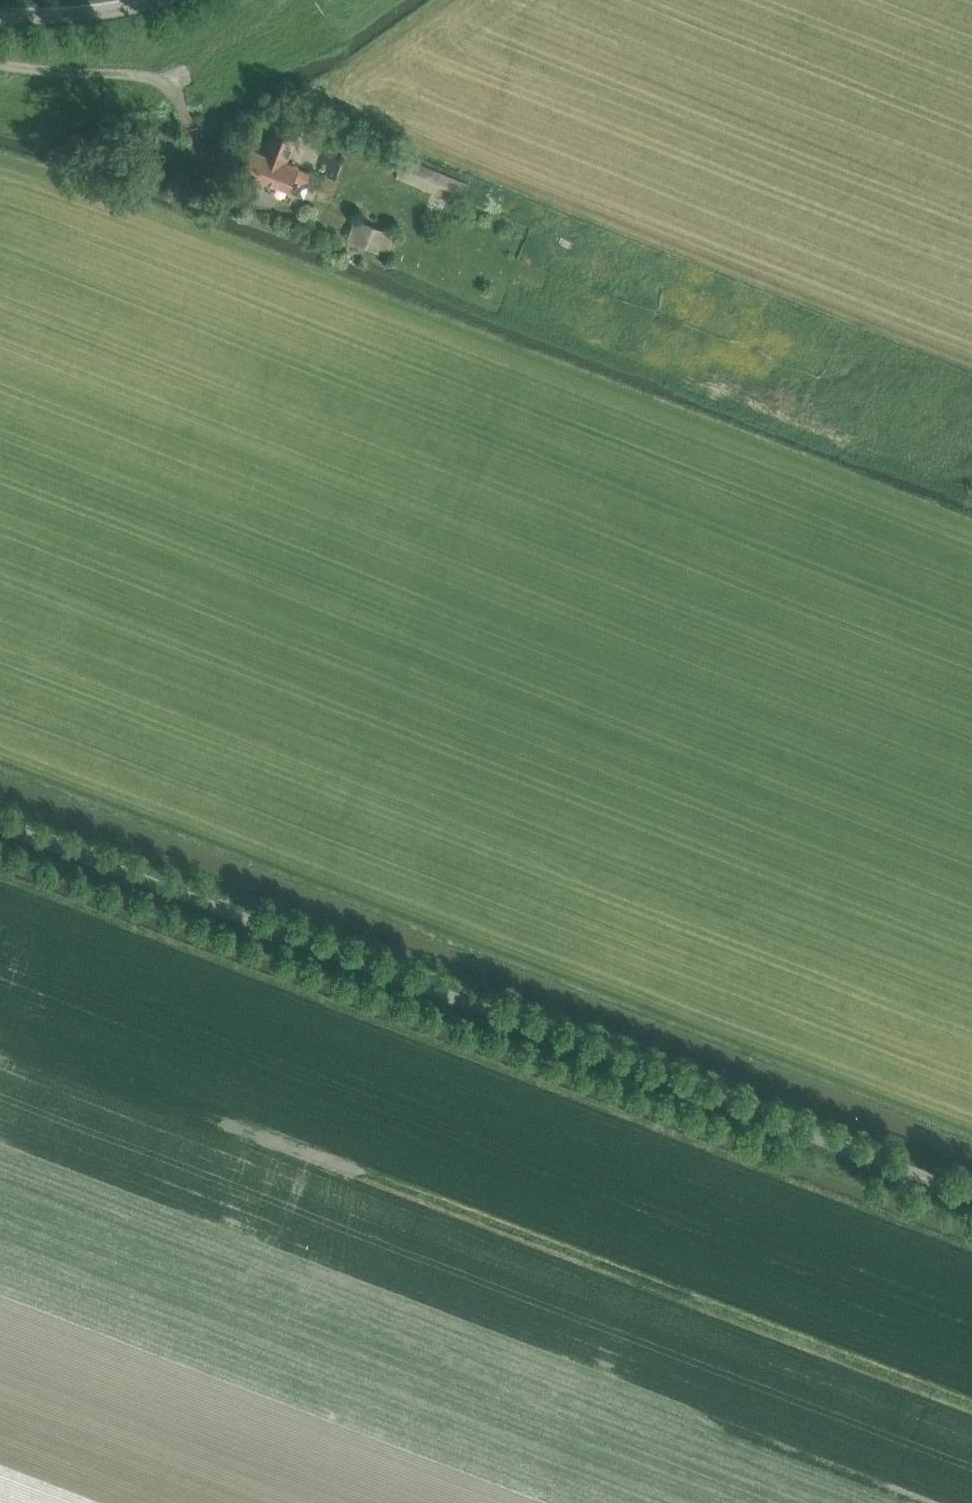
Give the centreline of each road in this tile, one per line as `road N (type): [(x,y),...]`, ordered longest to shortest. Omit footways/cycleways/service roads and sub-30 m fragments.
road 1 (unclassified): [(971,1197),(0,827)]
road 2 (unclassified): [(0,16),(147,0)]

